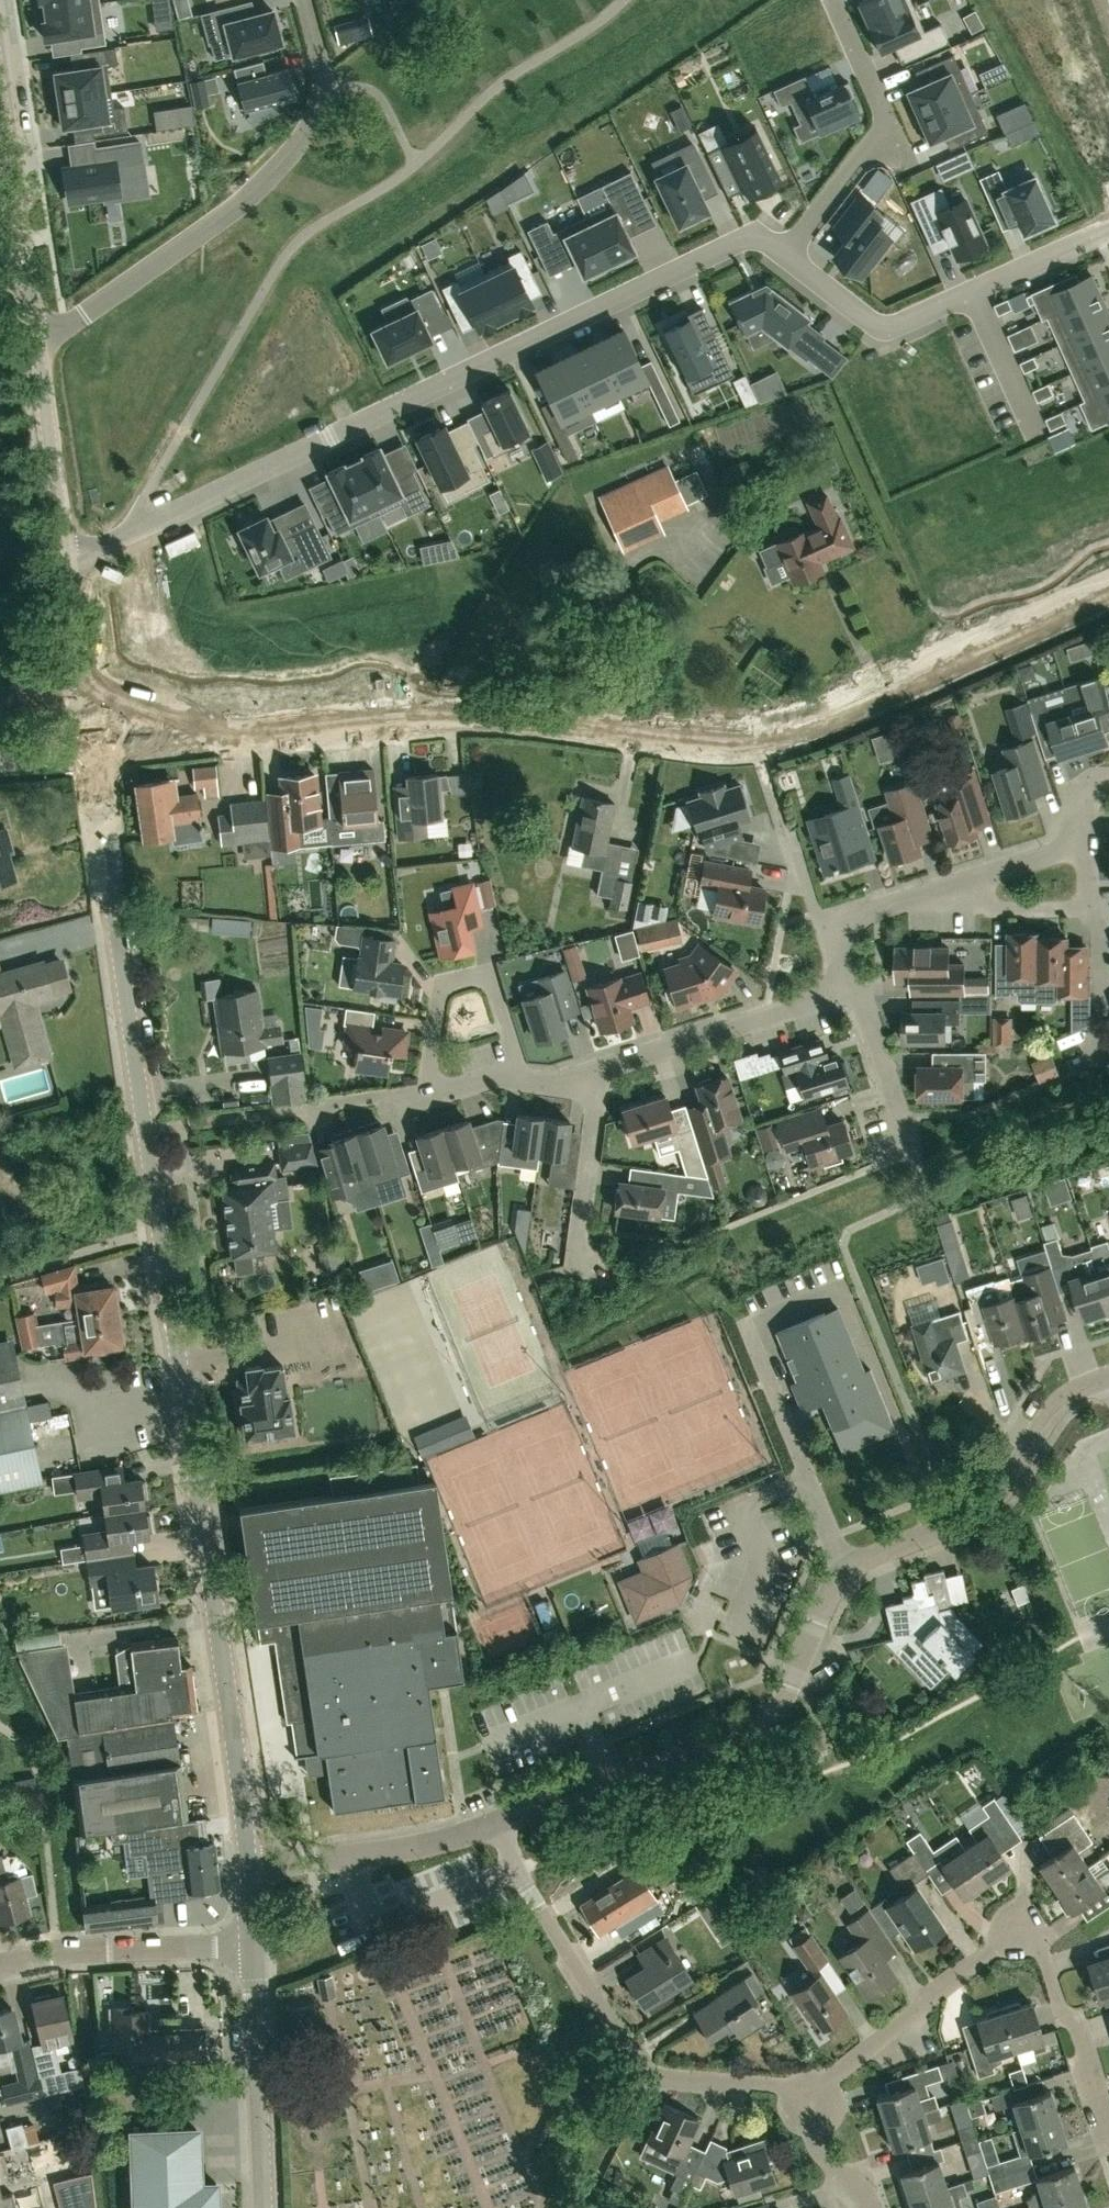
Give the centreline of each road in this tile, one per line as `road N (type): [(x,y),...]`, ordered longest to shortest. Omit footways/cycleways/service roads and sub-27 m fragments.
road 1 (tertiary): [(247,1866),(94,752)]
road 2 (residential): [(94,752),(439,717),(755,740),(825,723),(1108,597)]
road 3 (residential): [(500,1825),(640,1773),(754,1745),(772,1728),(845,1574),(976,1515),(1006,1486),(1058,1407),(1108,1378)]
road 4 (residential): [(65,558),(127,536),(756,239),(786,262)]
road 5 (residential): [(33,347),(280,166),(316,110),(319,63),(308,0)]
road 6 (residential): [(811,2095),(647,2077),(523,1864)]
road 7 (residential): [(786,262),(884,333),(1108,224)]
road 8 (residential): [(811,2095),(1033,1927)]
road 9 (residential): [(600,1071),(832,1003),(851,989)]
road 10 (tertiary): [(263,2207),(251,1949)]
road 11 (residential): [(0,1967),(56,1954),(251,1949)]
road 12 (residential): [(520,1079),(494,997),(479,983),(456,983),(436,1007),(422,1095)]
road 13 (residential): [(359,1858),(375,1928),(523,1864)]
road 14 (tertiary): [(33,347),(0,117)]
road 15 (tertiary): [(65,558),(33,347)]
road 16 (residential): [(1108,2123),(1085,2036),(1063,2007),(1033,1927)]
road 17 (tertiary): [(94,752),(65,558)]
road 18 (residential): [(575,1261),(600,1071)]
road 19 (residential): [(851,989),(856,926),(966,881)]
road 20 (unclassified): [(909,1147),(867,1004),(851,989)]
road 21 (residential): [(888,127),(786,262)]
road 22 (residential): [(1100,1060),(1104,928),(1095,911)]
road 23 (residential): [(359,1858),(500,1825)]
road 24 (residential): [(1095,911),(995,910),(966,881)]
road 25 (residential): [(833,2),(888,127)]
road 26 (residential): [(874,2207),(815,2144),(811,2095)]
road 27 (residential): [(293,1111),(422,1095)]
road 28 (residential): [(966,881),(1079,839)]

